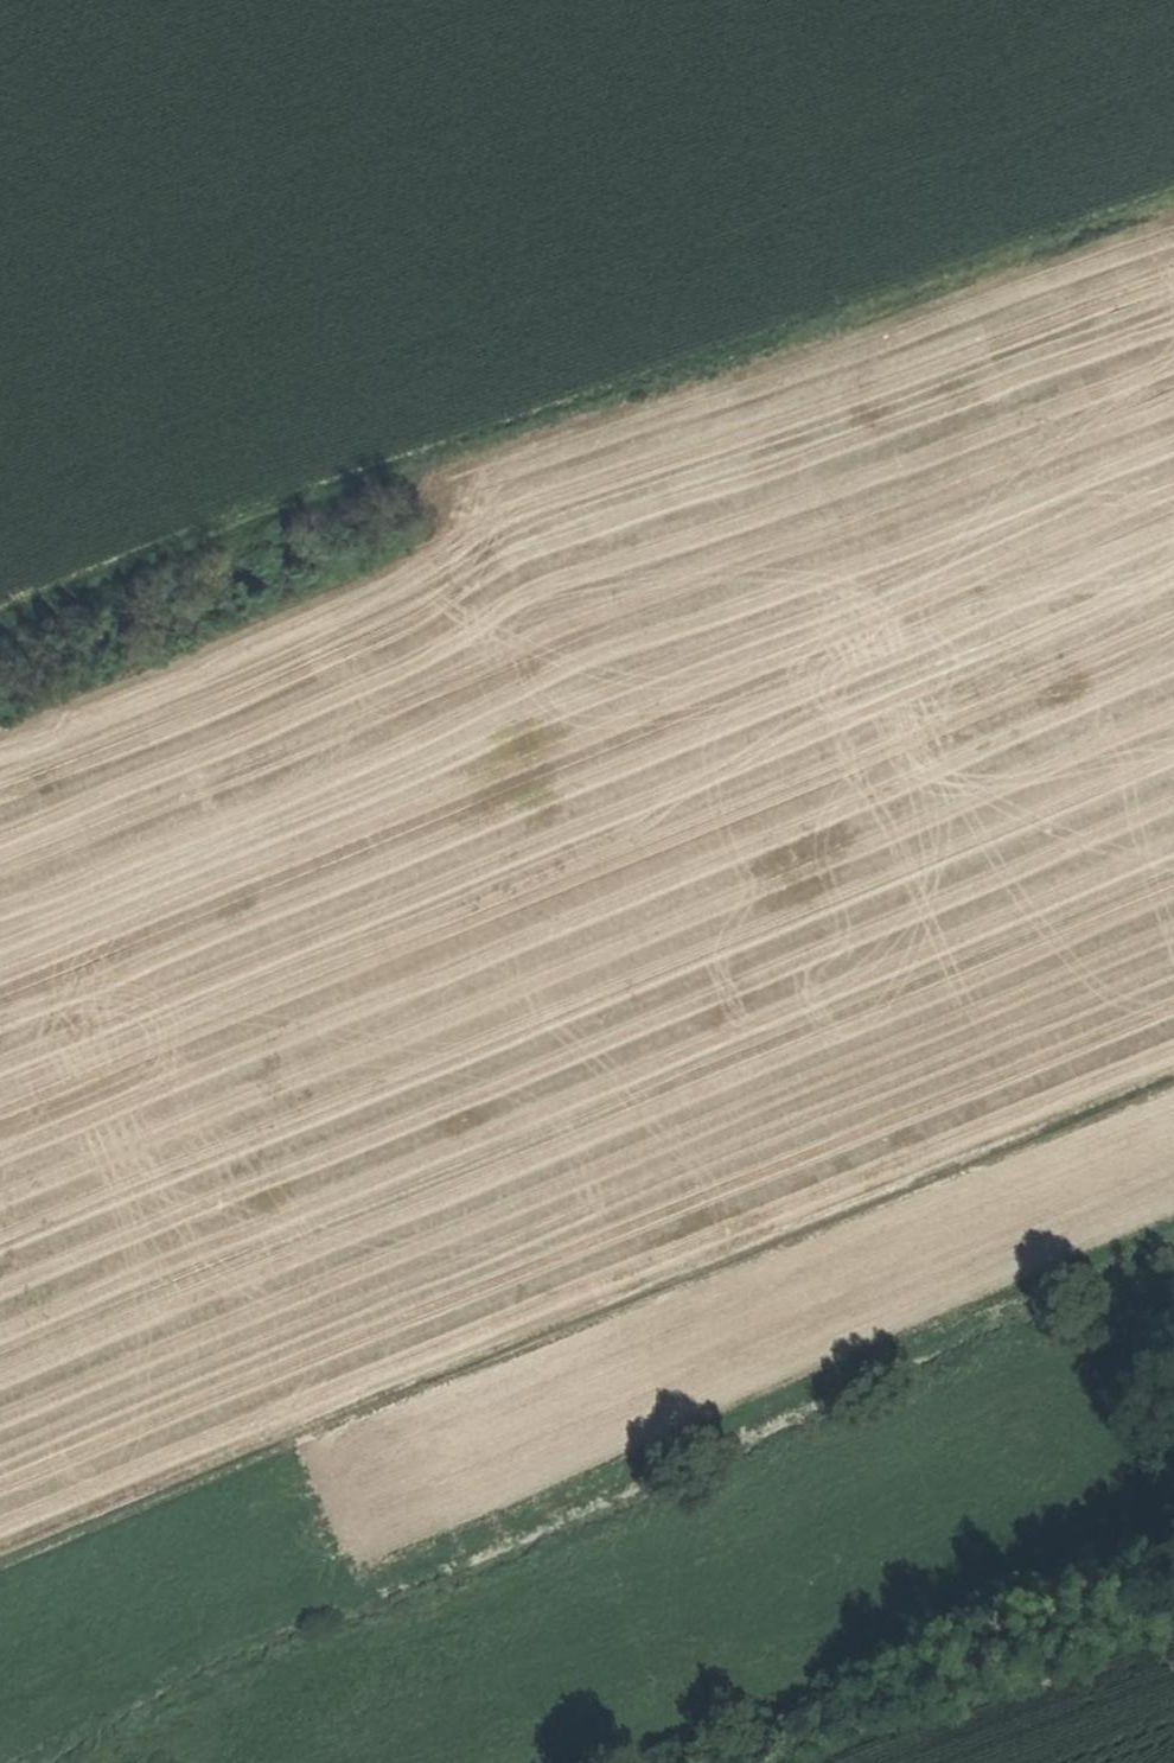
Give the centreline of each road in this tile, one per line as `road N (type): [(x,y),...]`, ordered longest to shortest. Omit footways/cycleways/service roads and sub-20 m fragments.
road 1 (track): [(0,1561),(1173,1085)]
road 2 (track): [(0,640),(212,546),(1173,211)]

